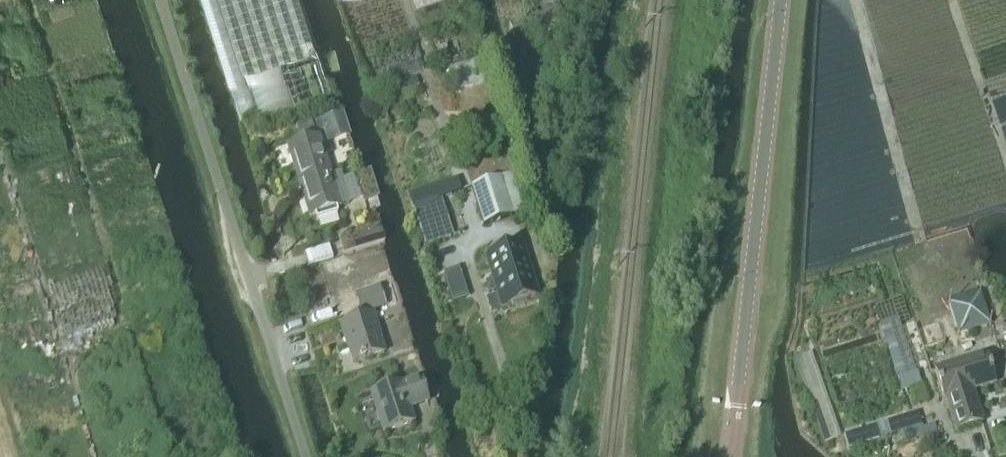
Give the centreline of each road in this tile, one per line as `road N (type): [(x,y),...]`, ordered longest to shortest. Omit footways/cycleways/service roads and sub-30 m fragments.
road 1 (unclassified): [(305,456),(158,0)]
road 2 (tertiary): [(731,456),(779,0)]

